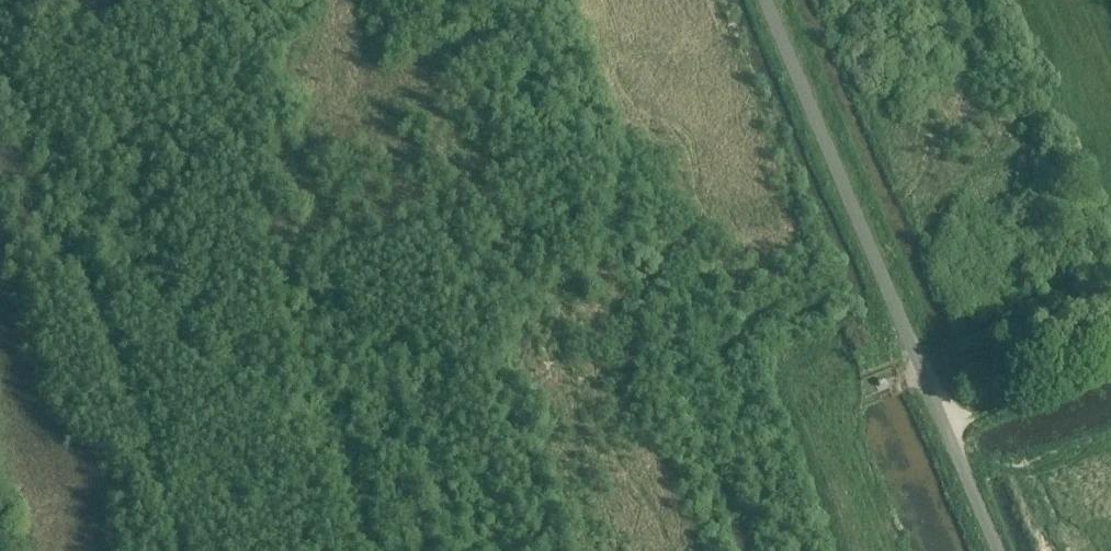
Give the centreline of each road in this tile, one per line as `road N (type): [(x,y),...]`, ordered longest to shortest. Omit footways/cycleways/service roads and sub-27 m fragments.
road 1 (unclassified): [(998,550),(764,0)]

